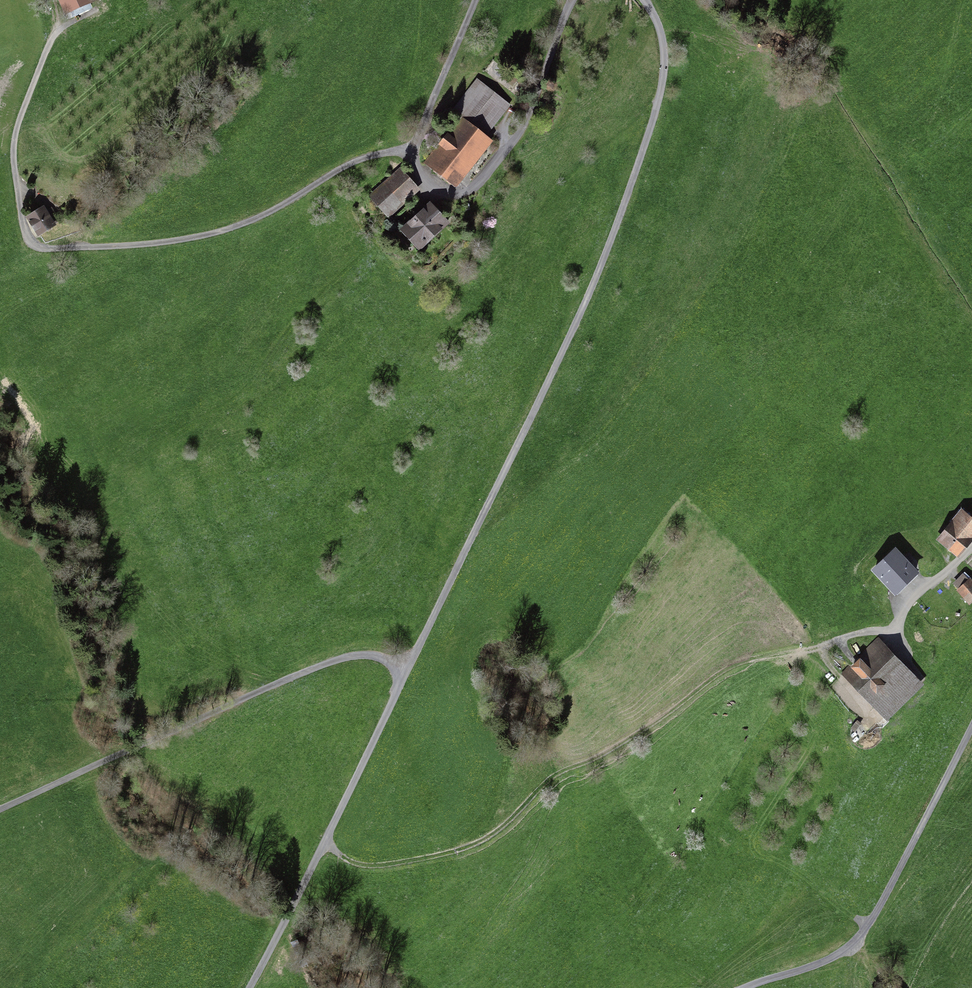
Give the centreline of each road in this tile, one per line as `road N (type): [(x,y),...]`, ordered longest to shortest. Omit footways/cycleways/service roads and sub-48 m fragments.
road 1 (unclassified): [(647,0),(667,43),(668,74),(651,144),(587,307),(248,987)]
road 2 (track): [(325,842),(368,867),(459,852),(495,837),(550,783),(608,755),(733,666),(894,631),(919,594),(971,550)]
road 3 (track): [(70,25),(52,41),(14,147),(25,232),(41,248),(212,235),(275,210),(352,164),(413,153)]
road 4 (unclassified): [(479,0),(413,153),(443,193),(469,195),(516,148),(572,0)]
road 5 (track): [(407,675),(380,659),(327,665),(0,810)]
road 6 (unclassified): [(971,736),(854,950),(753,987)]

